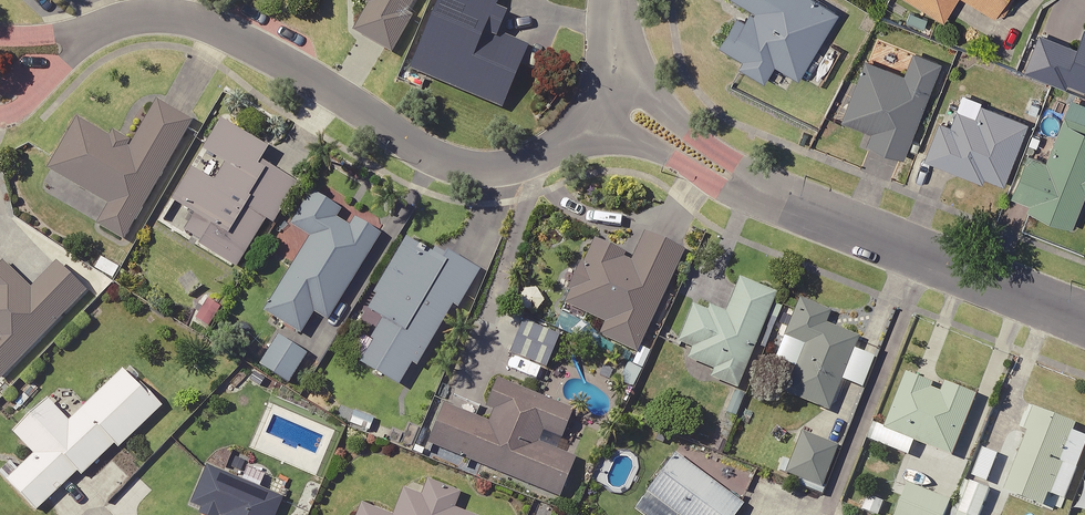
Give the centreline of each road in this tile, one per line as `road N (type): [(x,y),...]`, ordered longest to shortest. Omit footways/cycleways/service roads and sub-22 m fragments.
road 1 (residential): [(590,118),(528,164),(462,168),(306,73),(202,22),(145,16),(89,35)]
road 2 (residential): [(775,200),(1084,326)]
road 3 (residential): [(775,200),(724,194),(590,118)]
road 4 (residential): [(614,73),(775,200)]
road 5 (residential): [(89,35),(17,111),(0,116)]

